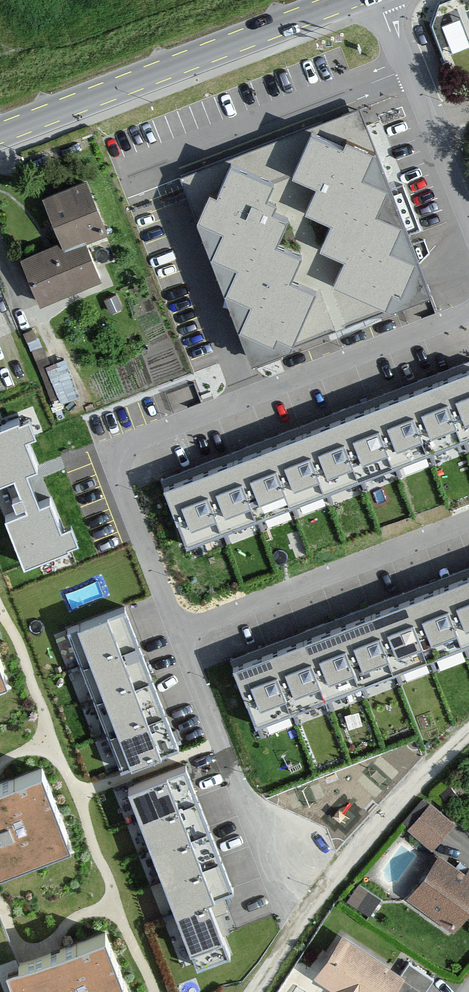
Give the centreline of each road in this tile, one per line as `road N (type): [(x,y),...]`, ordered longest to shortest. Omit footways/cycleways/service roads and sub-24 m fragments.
road 1 (residential): [(468,312),(109,452),(180,634)]
road 2 (tertiary): [(346,0),(0,135)]
road 3 (residential): [(180,634),(294,937)]
road 4 (residential): [(468,522),(180,634)]
road 5 (residential): [(468,224),(383,0)]

